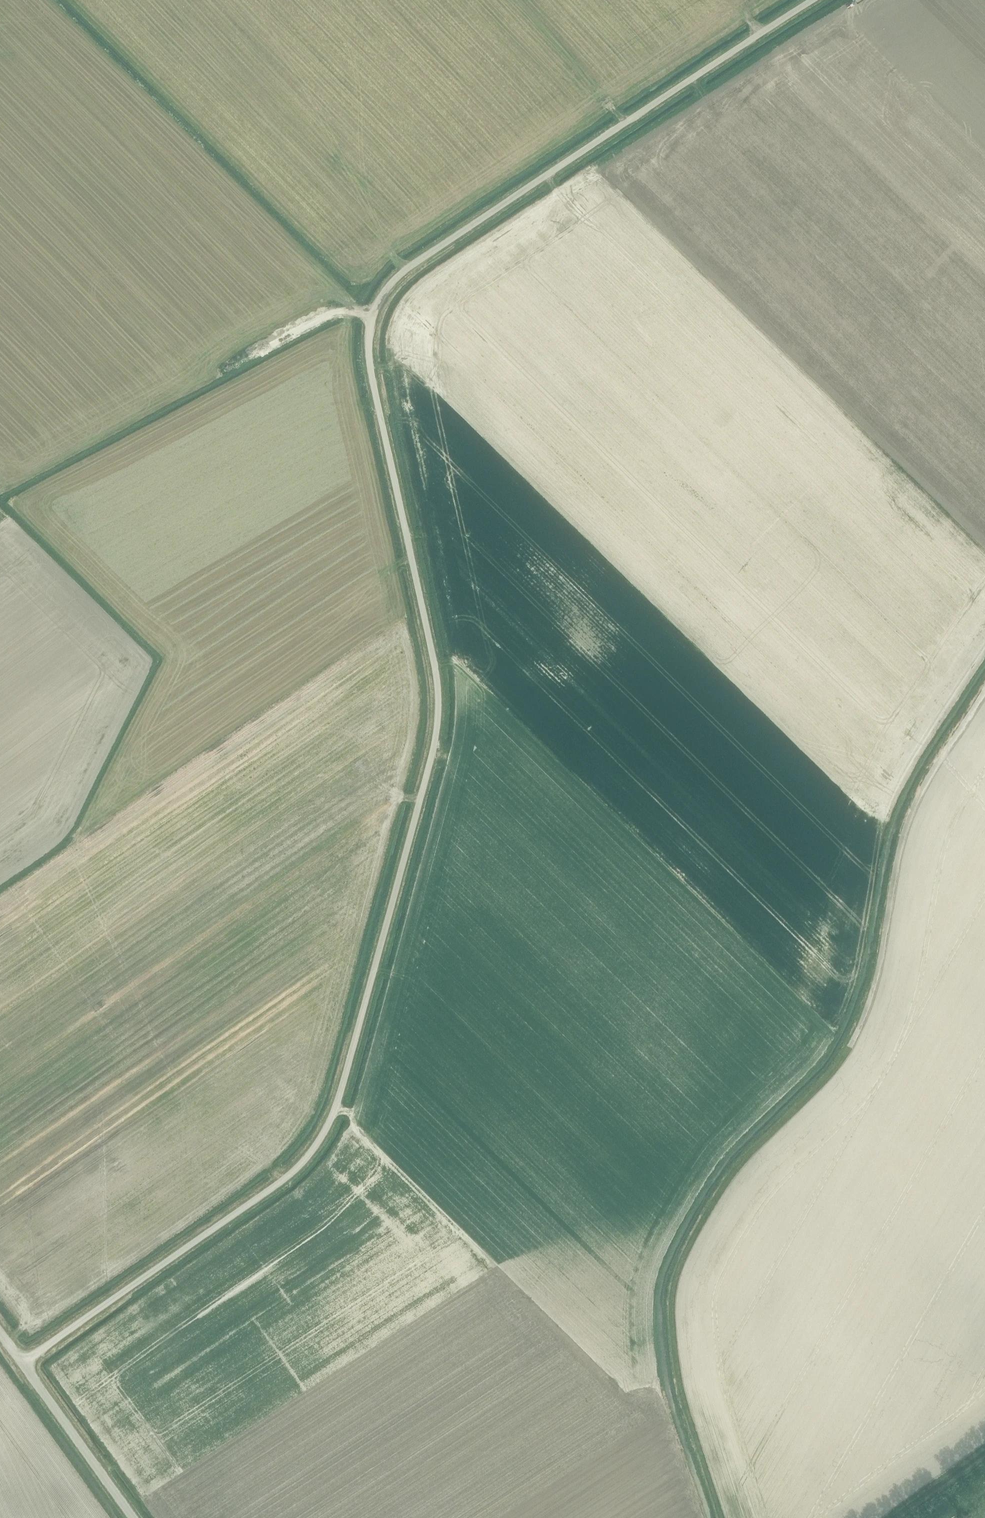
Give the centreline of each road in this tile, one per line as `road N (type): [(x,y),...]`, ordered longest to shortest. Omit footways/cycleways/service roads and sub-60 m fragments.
road 1 (unclassified): [(22,1361),(309,1162),(328,1130),(441,720),(380,406),(372,339),(377,313),(419,261),(817,0)]
road 2 (unclassified): [(856,1035),(873,993),(911,803),(984,684)]
road 3 (tertiary): [(136,1517),(22,1361)]

